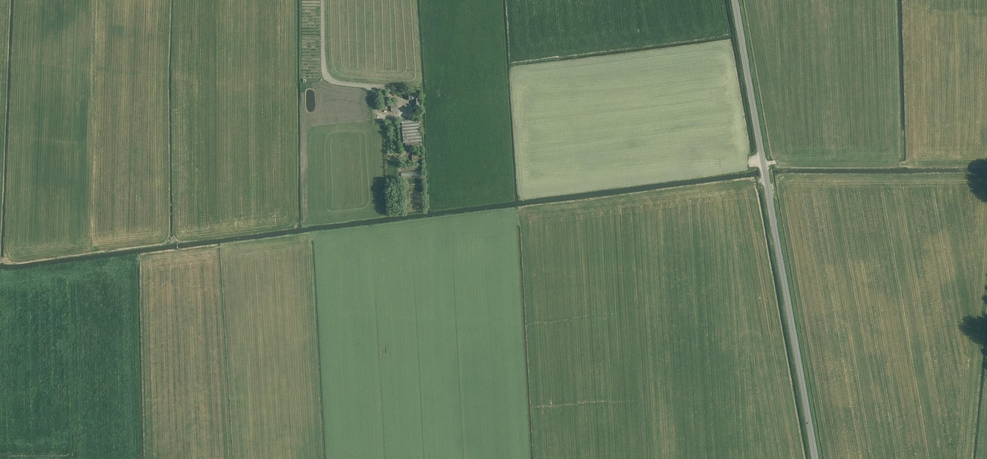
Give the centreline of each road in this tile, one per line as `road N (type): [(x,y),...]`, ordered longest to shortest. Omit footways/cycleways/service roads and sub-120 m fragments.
road 1 (unclassified): [(816,458),(735,0)]

